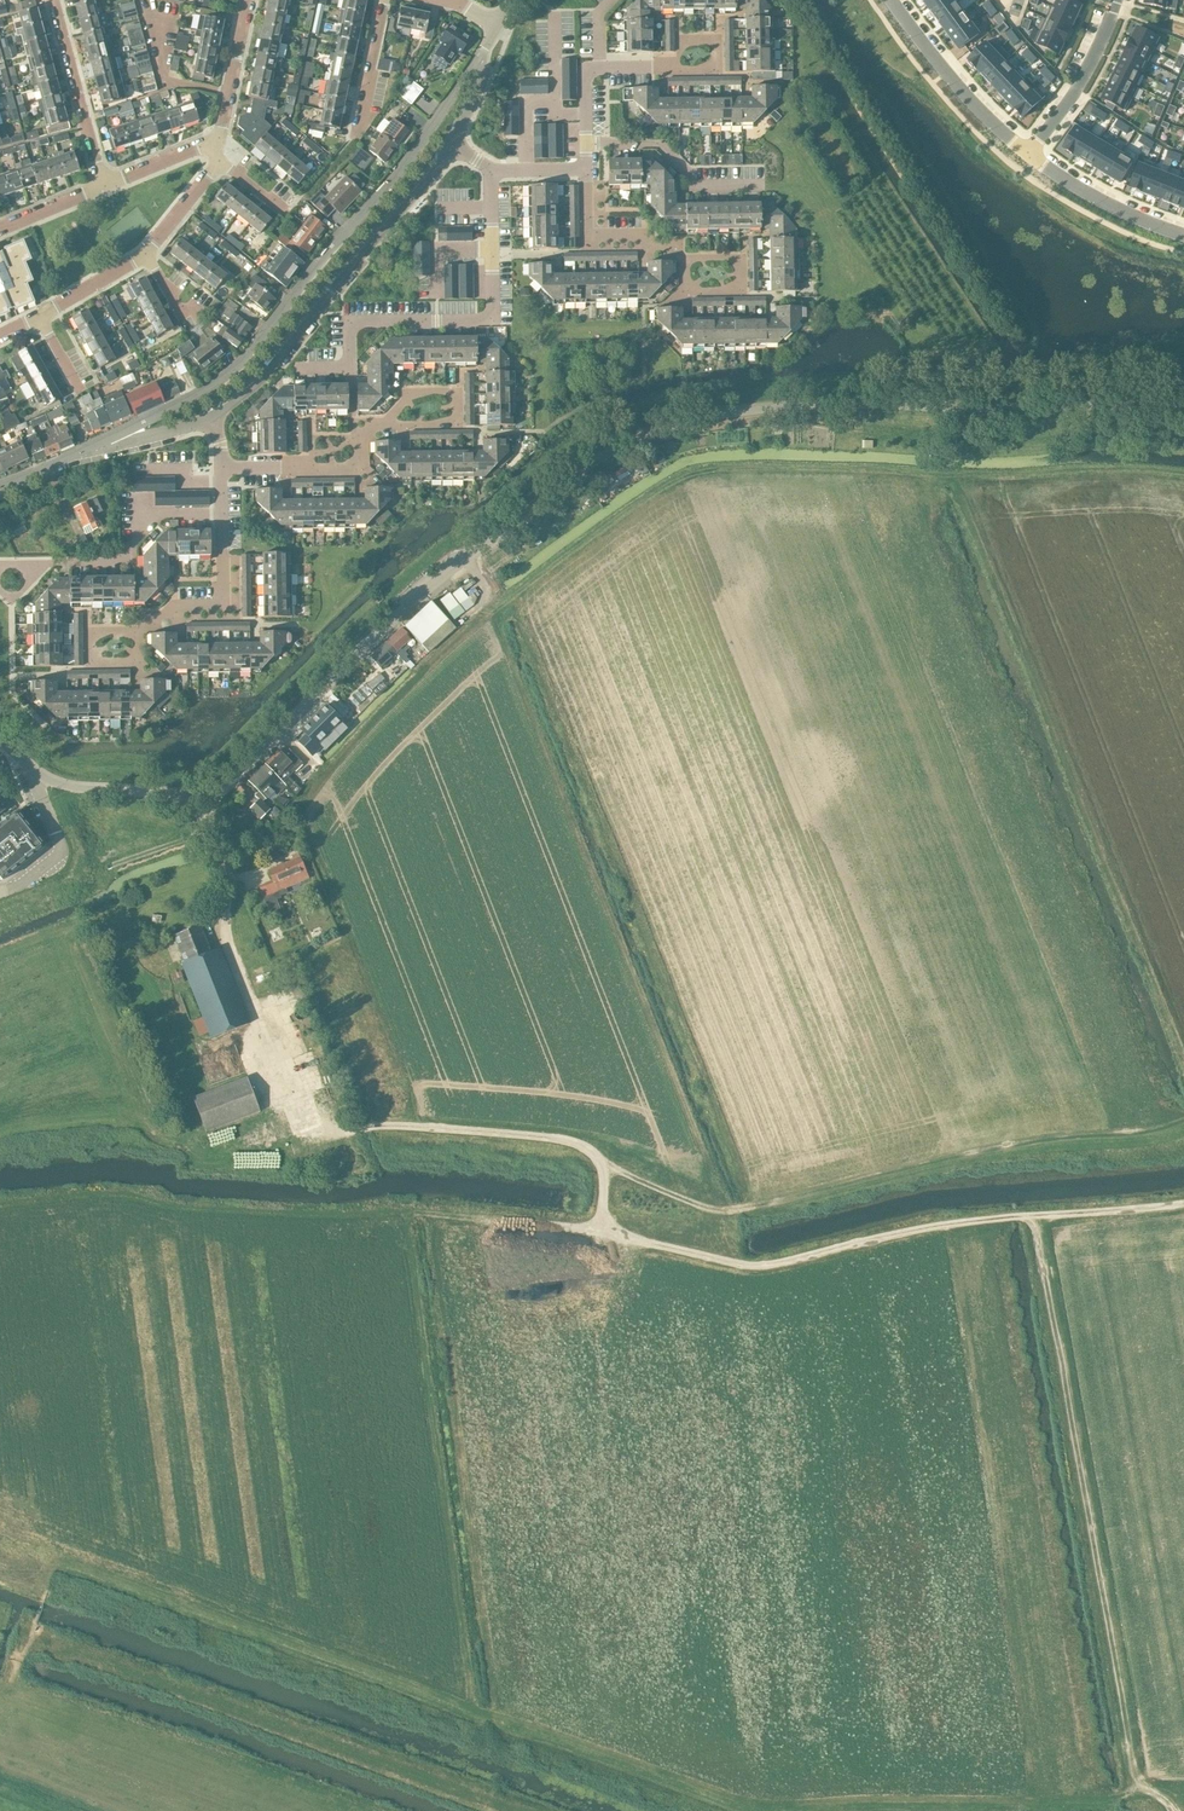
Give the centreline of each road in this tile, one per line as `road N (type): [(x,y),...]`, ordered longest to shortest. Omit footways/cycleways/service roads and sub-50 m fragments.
road 1 (unclassified): [(0,734),(50,781),(196,793),(218,785),(423,592),(580,471),(691,420),(843,401),(1183,408)]
road 2 (track): [(1183,1202),(925,1226),(744,1266),(596,1229),(413,1213)]
road 3 (residential): [(113,435),(188,400),(242,362),(401,168),(475,61)]
road 4 (track): [(596,1229),(604,1145),(412,1125),(304,1127),(294,1110)]
road 5 (unclassified): [(207,419),(256,387),(451,144)]
road 6 (residential): [(350,368),(349,333),(358,322),(481,320),(494,304),(490,169)]
road 7 (residential): [(222,513),(152,512),(129,544),(129,561),(27,571)]
road 8 (residential): [(890,0),(936,65),(1029,158)]
road 9 (residential): [(755,188),(689,188),(688,174),(657,144),(586,144)]
road 10 (residential): [(101,186),(53,0)]
road 11 (residential): [(136,632),(176,601),(225,600),(222,513)]
road 12 (residential): [(1117,0),(1086,71),(1029,158)]
road 13 (residential): [(689,262),(639,237),(588,236),(586,168)]
road 14 (residential): [(1029,158),(1122,213),(1183,236)]
road 15 (residential): [(221,467),(358,466),(360,435)]
road 16 (track): [(0,1758),(150,1810)]
road 17 (residential): [(381,424),(450,424),(457,416),(457,395),(405,397)]
road 18 (residential): [(214,147),(248,0)]
road 19 (residential): [(595,68),(709,67),(709,38)]
road 20 (residential): [(355,136),(383,0)]
road 21 (residential): [(689,262),(739,263),(738,290),(688,289)]
road 22 (residential): [(0,485),(113,435)]
road 23 (residential): [(145,255),(39,317)]
road 24 (residential): [(101,186),(214,147)]

